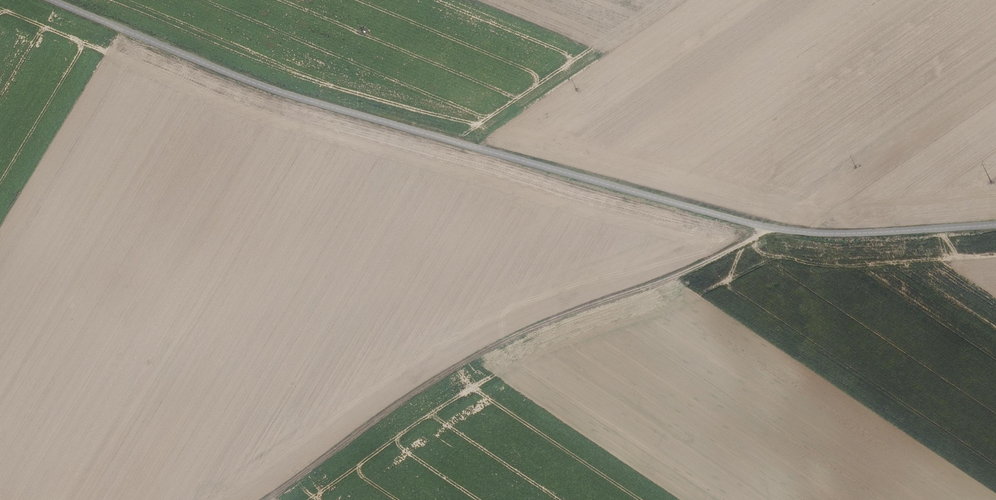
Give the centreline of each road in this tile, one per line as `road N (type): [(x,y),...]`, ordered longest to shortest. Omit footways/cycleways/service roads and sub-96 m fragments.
road 1 (tertiary): [(995,225),(845,234),(750,224),(278,92),(51,0)]
road 2 (track): [(767,227),(697,269),(561,316),(466,360),(267,499)]

